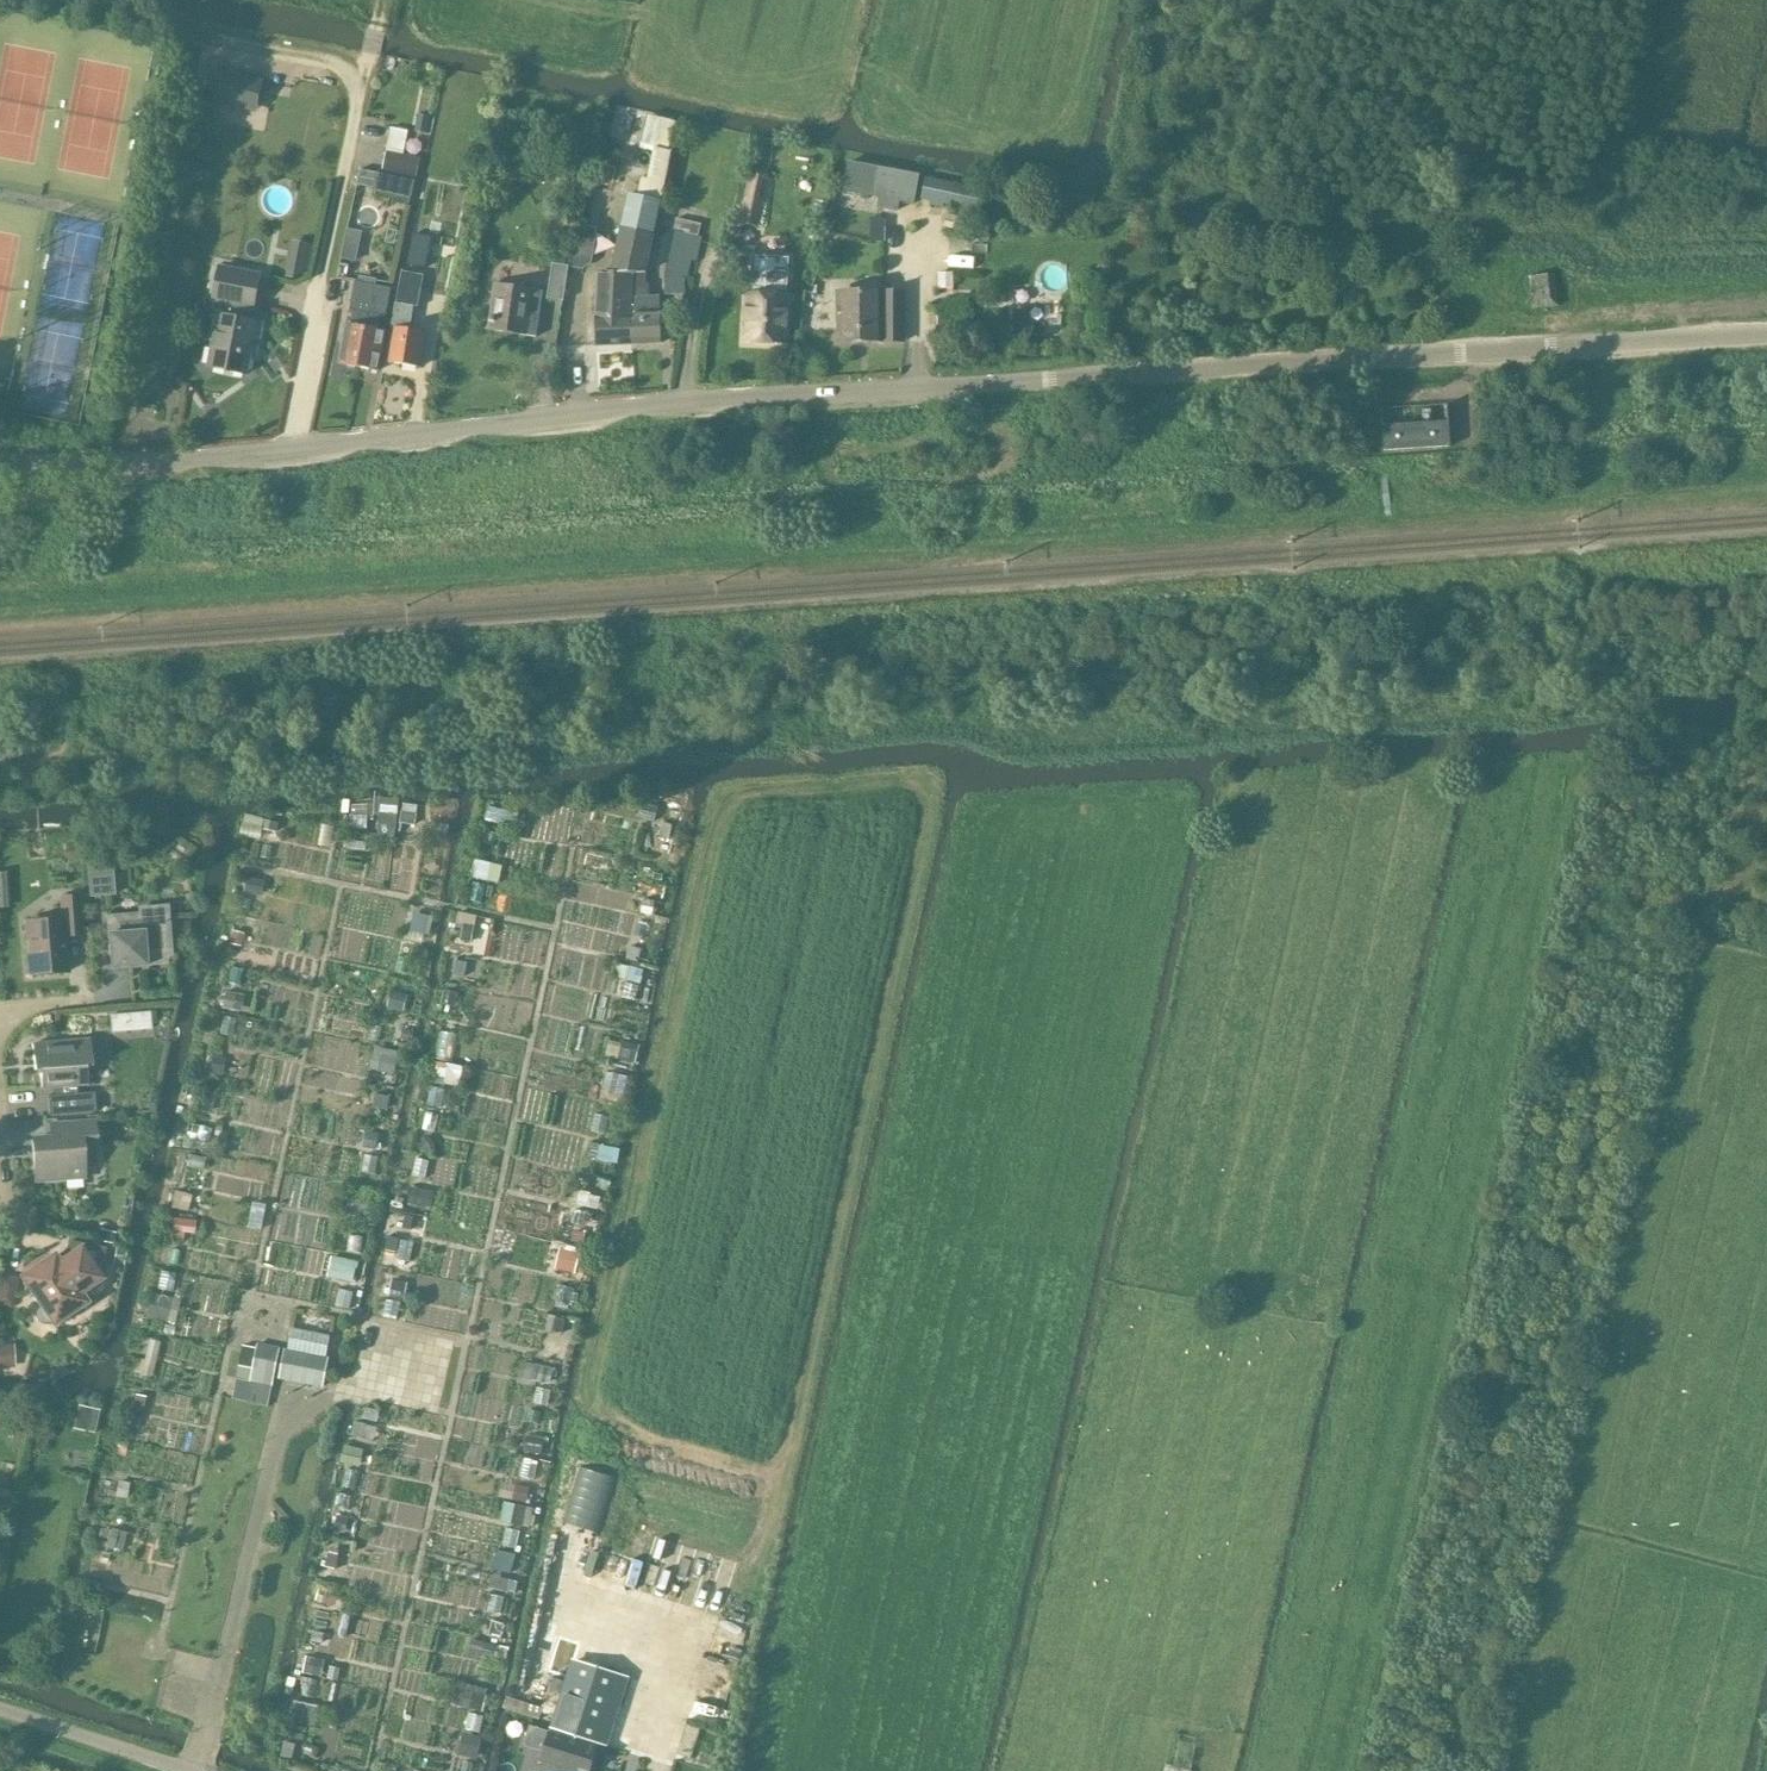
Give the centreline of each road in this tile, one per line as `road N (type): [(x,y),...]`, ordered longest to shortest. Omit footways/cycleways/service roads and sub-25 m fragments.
road 1 (unclassified): [(0,470),(200,458),(739,398),(1766,335)]
road 2 (track): [(75,0),(198,36),(331,61),(362,84),(292,448)]
road 3 (unclassified): [(179,1770),(0,1706)]
road 4 (track): [(676,0),(671,21),(567,0)]

